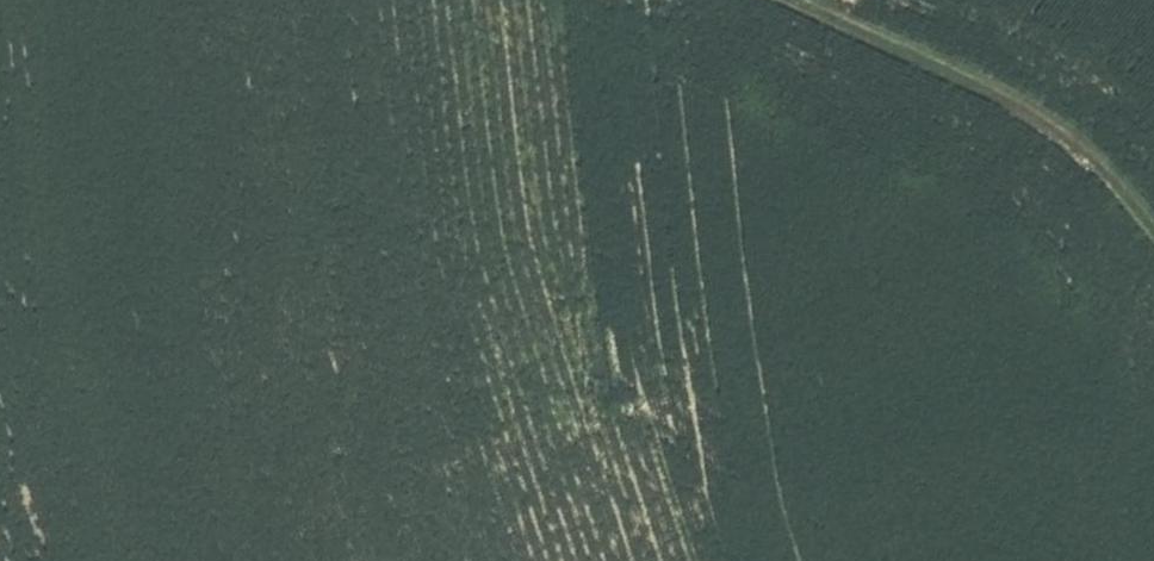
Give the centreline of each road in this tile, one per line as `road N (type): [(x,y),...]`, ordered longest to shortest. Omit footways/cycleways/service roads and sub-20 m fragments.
road 1 (track): [(791,0),(1066,123),(1153,241)]

